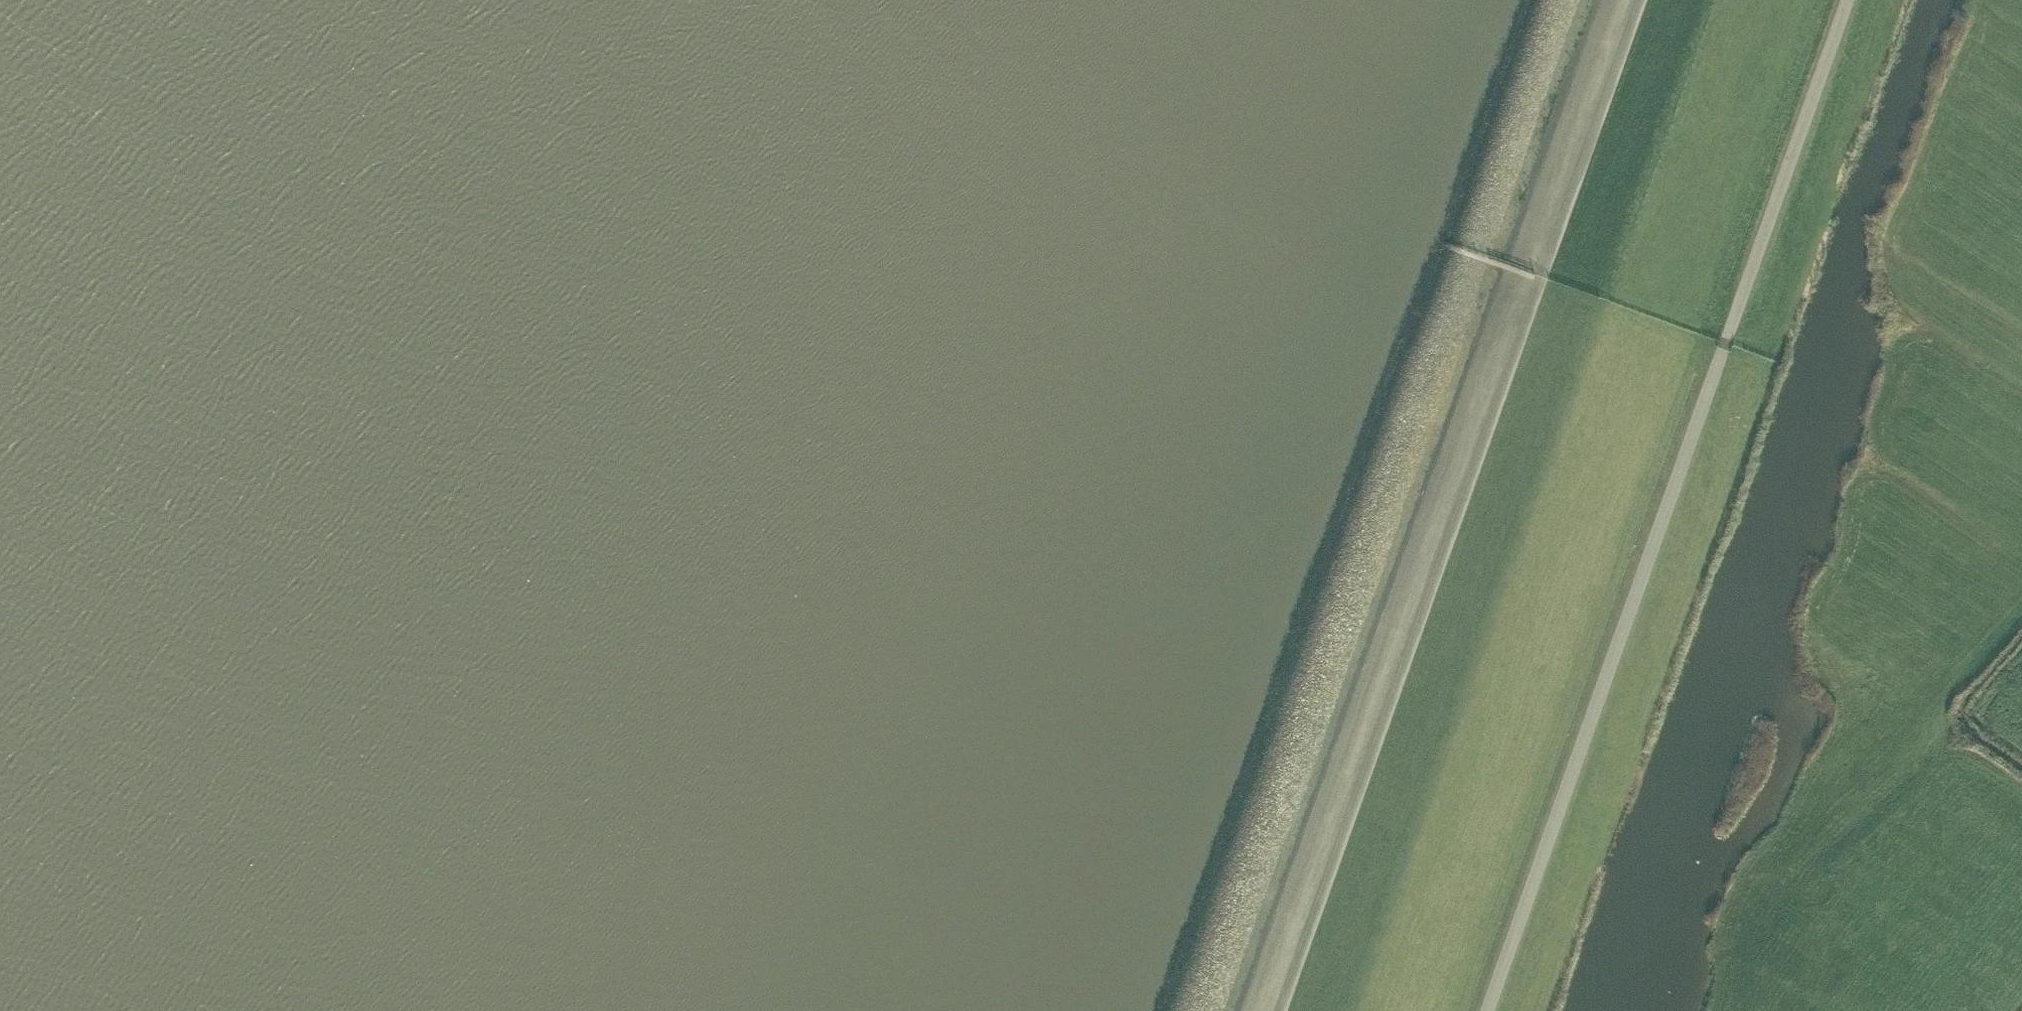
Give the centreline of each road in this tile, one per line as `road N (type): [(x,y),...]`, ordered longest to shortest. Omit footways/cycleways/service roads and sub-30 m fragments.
road 1 (unclassified): [(1489,1010),(1850,0)]

